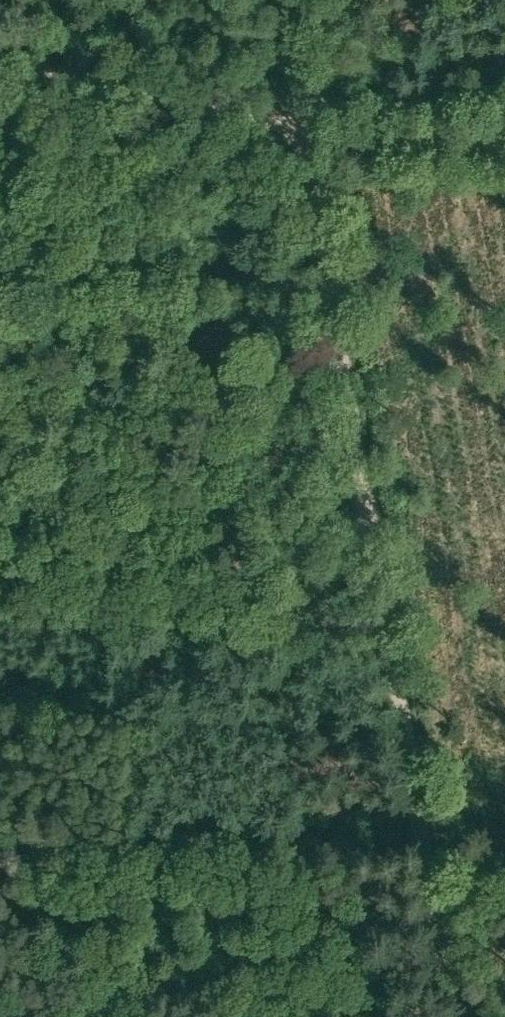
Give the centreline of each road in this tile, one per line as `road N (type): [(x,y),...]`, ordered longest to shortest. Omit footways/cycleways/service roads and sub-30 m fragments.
road 1 (track): [(466,1016),(306,131)]
road 2 (unclassified): [(306,131),(0,56)]
road 3 (track): [(504,132),(306,131)]
road 4 (track): [(306,131),(284,0)]

